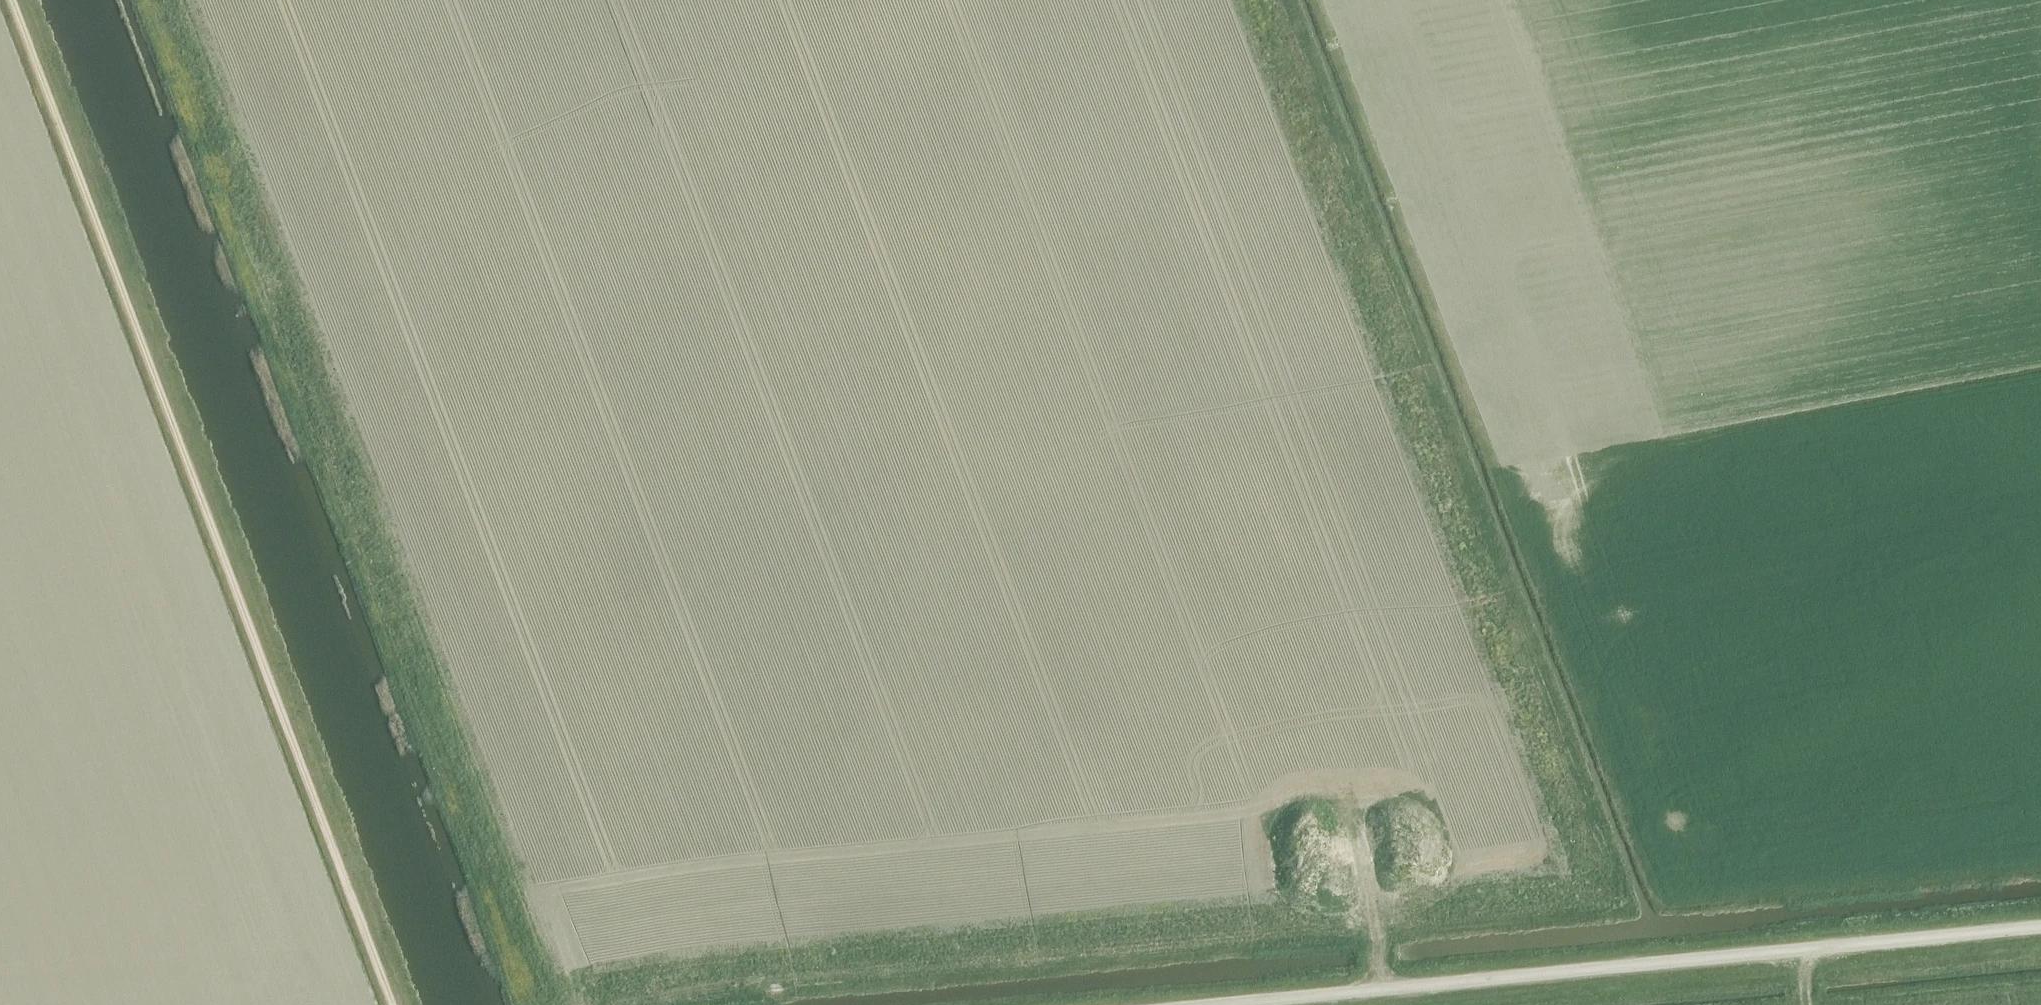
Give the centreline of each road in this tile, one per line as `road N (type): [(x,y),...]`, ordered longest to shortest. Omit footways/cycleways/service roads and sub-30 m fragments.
road 1 (unclassified): [(1244,1004),(2040,926)]

